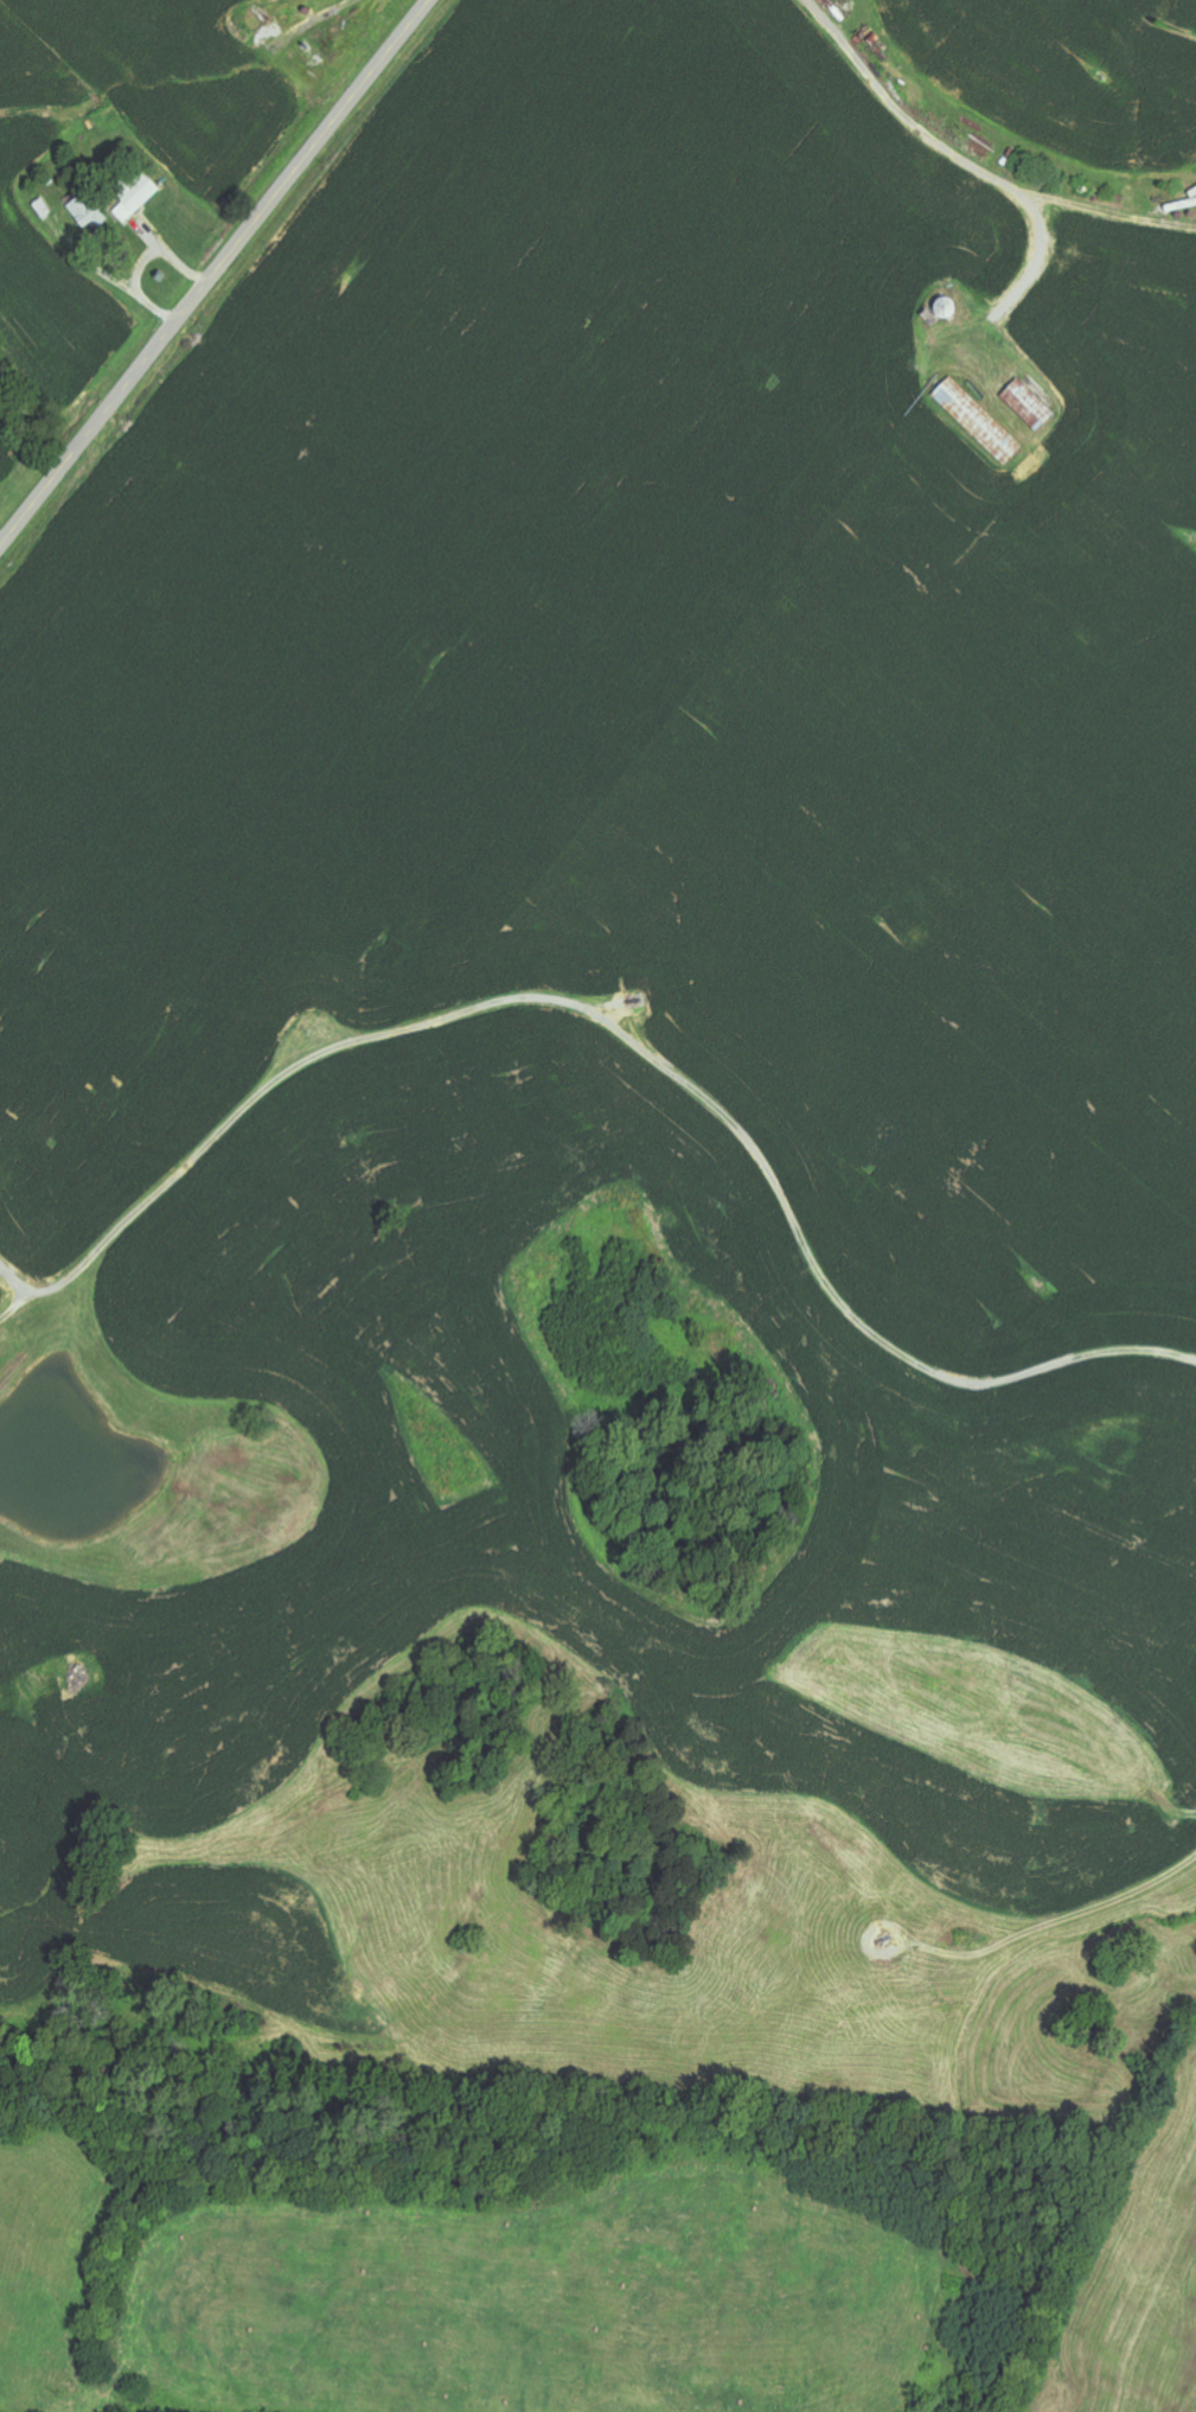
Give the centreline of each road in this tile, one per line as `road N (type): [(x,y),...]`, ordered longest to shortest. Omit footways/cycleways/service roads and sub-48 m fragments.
road 1 (secondary): [(0,547),(431,0)]
road 2 (residential): [(959,199),(830,0)]

